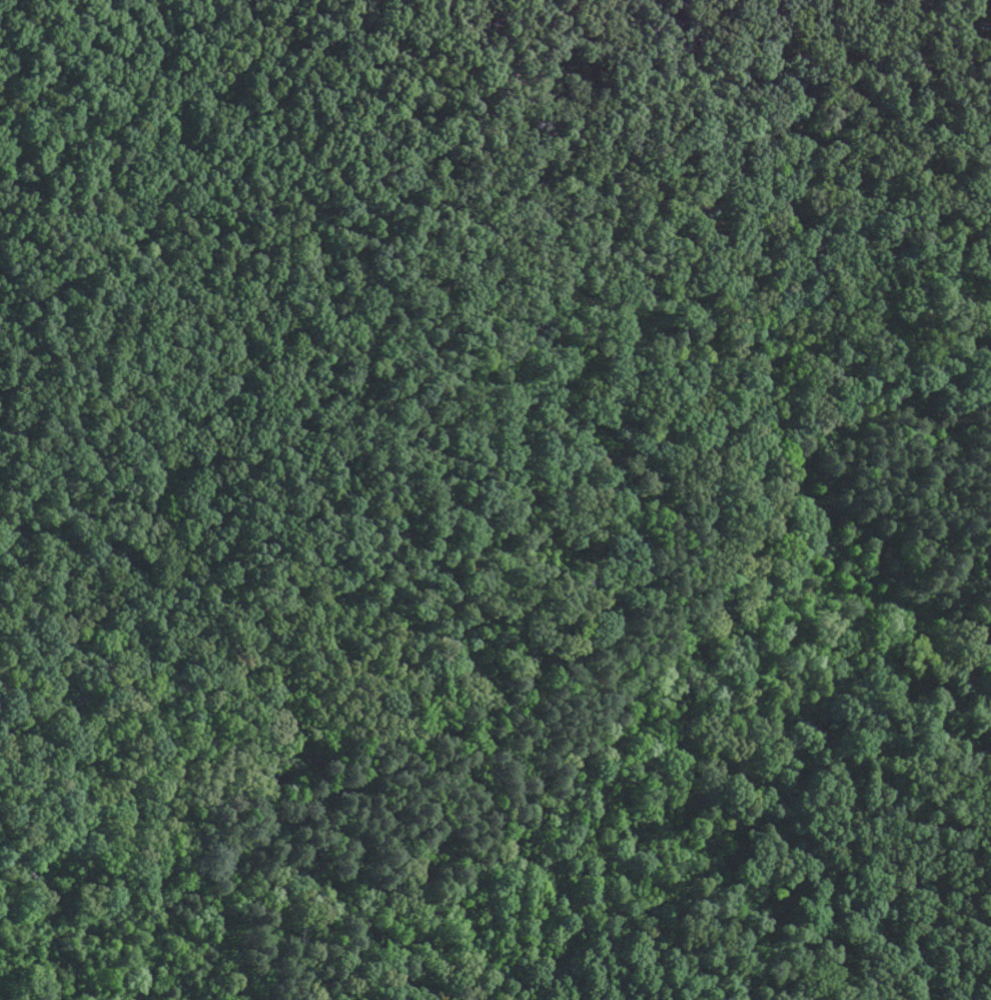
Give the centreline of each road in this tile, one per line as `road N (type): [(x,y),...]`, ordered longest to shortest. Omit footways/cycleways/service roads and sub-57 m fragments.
road 1 (residential): [(0,333),(176,284),(314,210),(377,144),(444,0)]

